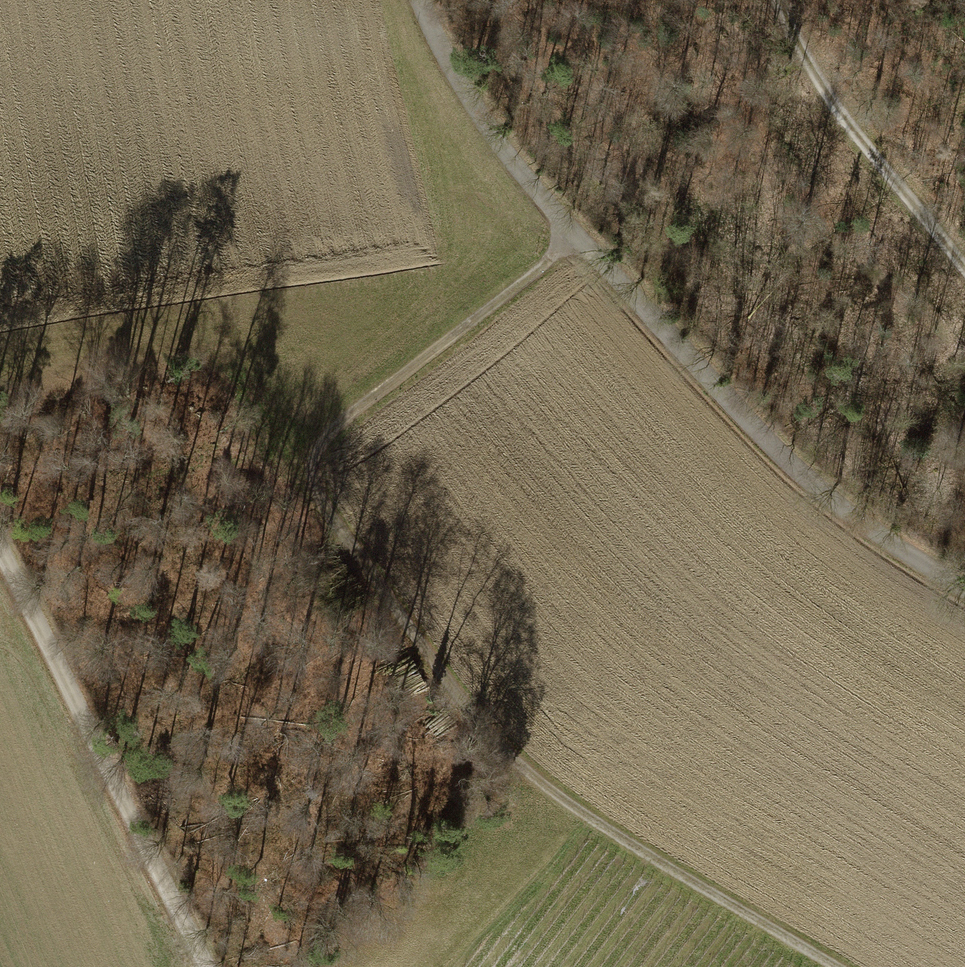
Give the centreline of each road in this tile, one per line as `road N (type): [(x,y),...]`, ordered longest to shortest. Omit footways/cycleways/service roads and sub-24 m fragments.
road 1 (track): [(836,966),(582,816),(536,778),(325,530),(313,474),(335,428),(574,242)]
road 2 (tertiary): [(421,0),(472,101),(574,242),(815,485),(964,586)]
road 3 (track): [(0,547),(203,966)]
road 4 (track): [(792,0),(800,43),(964,263)]

